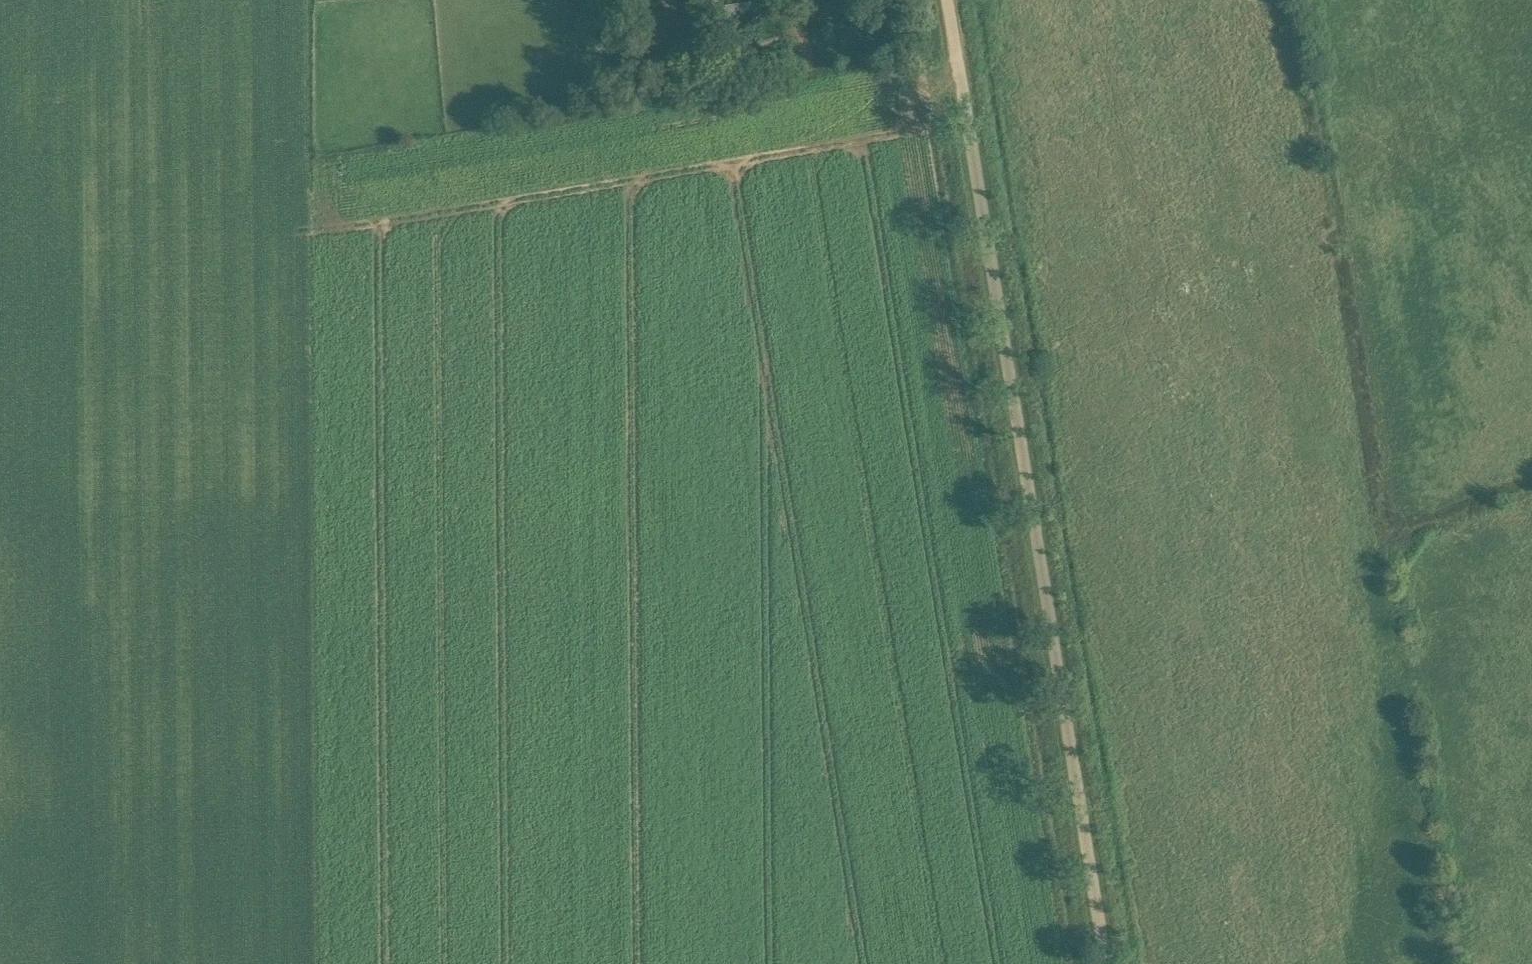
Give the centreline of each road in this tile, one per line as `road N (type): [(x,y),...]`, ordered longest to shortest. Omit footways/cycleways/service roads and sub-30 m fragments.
road 1 (unclassified): [(1112,963),(953,0)]

